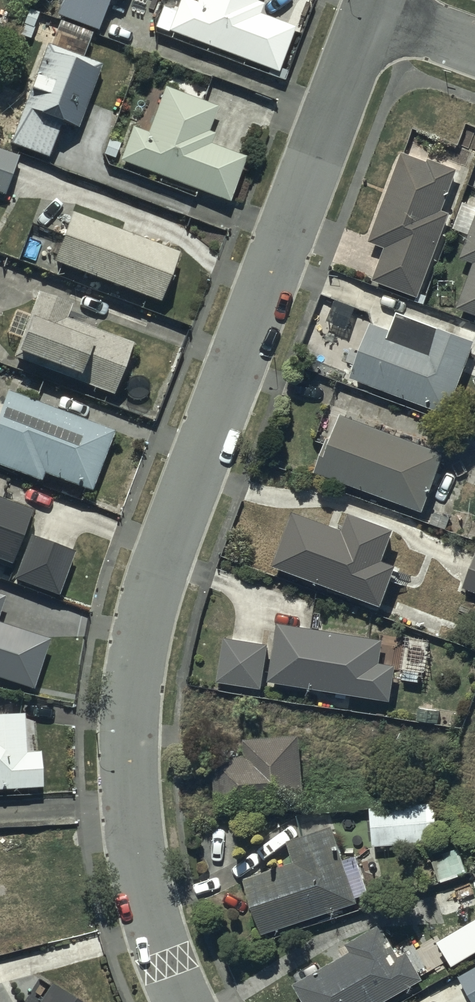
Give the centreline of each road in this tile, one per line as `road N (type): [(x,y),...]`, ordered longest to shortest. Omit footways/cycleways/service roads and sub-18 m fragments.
road 1 (residential): [(178,1001),(142,912),(129,799),(131,689),(162,572),(376,1)]

